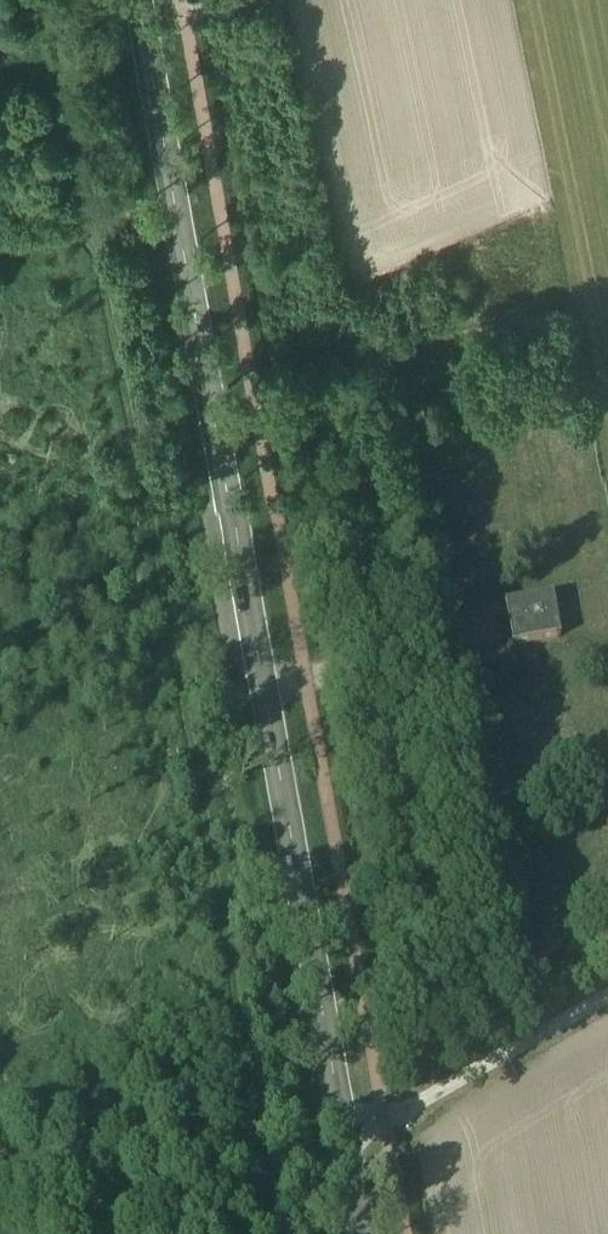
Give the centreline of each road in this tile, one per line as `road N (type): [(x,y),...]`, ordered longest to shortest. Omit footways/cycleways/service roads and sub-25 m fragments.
road 1 (primary): [(360,1233),(137,0)]
road 2 (track): [(0,240),(98,220),(277,1233)]

